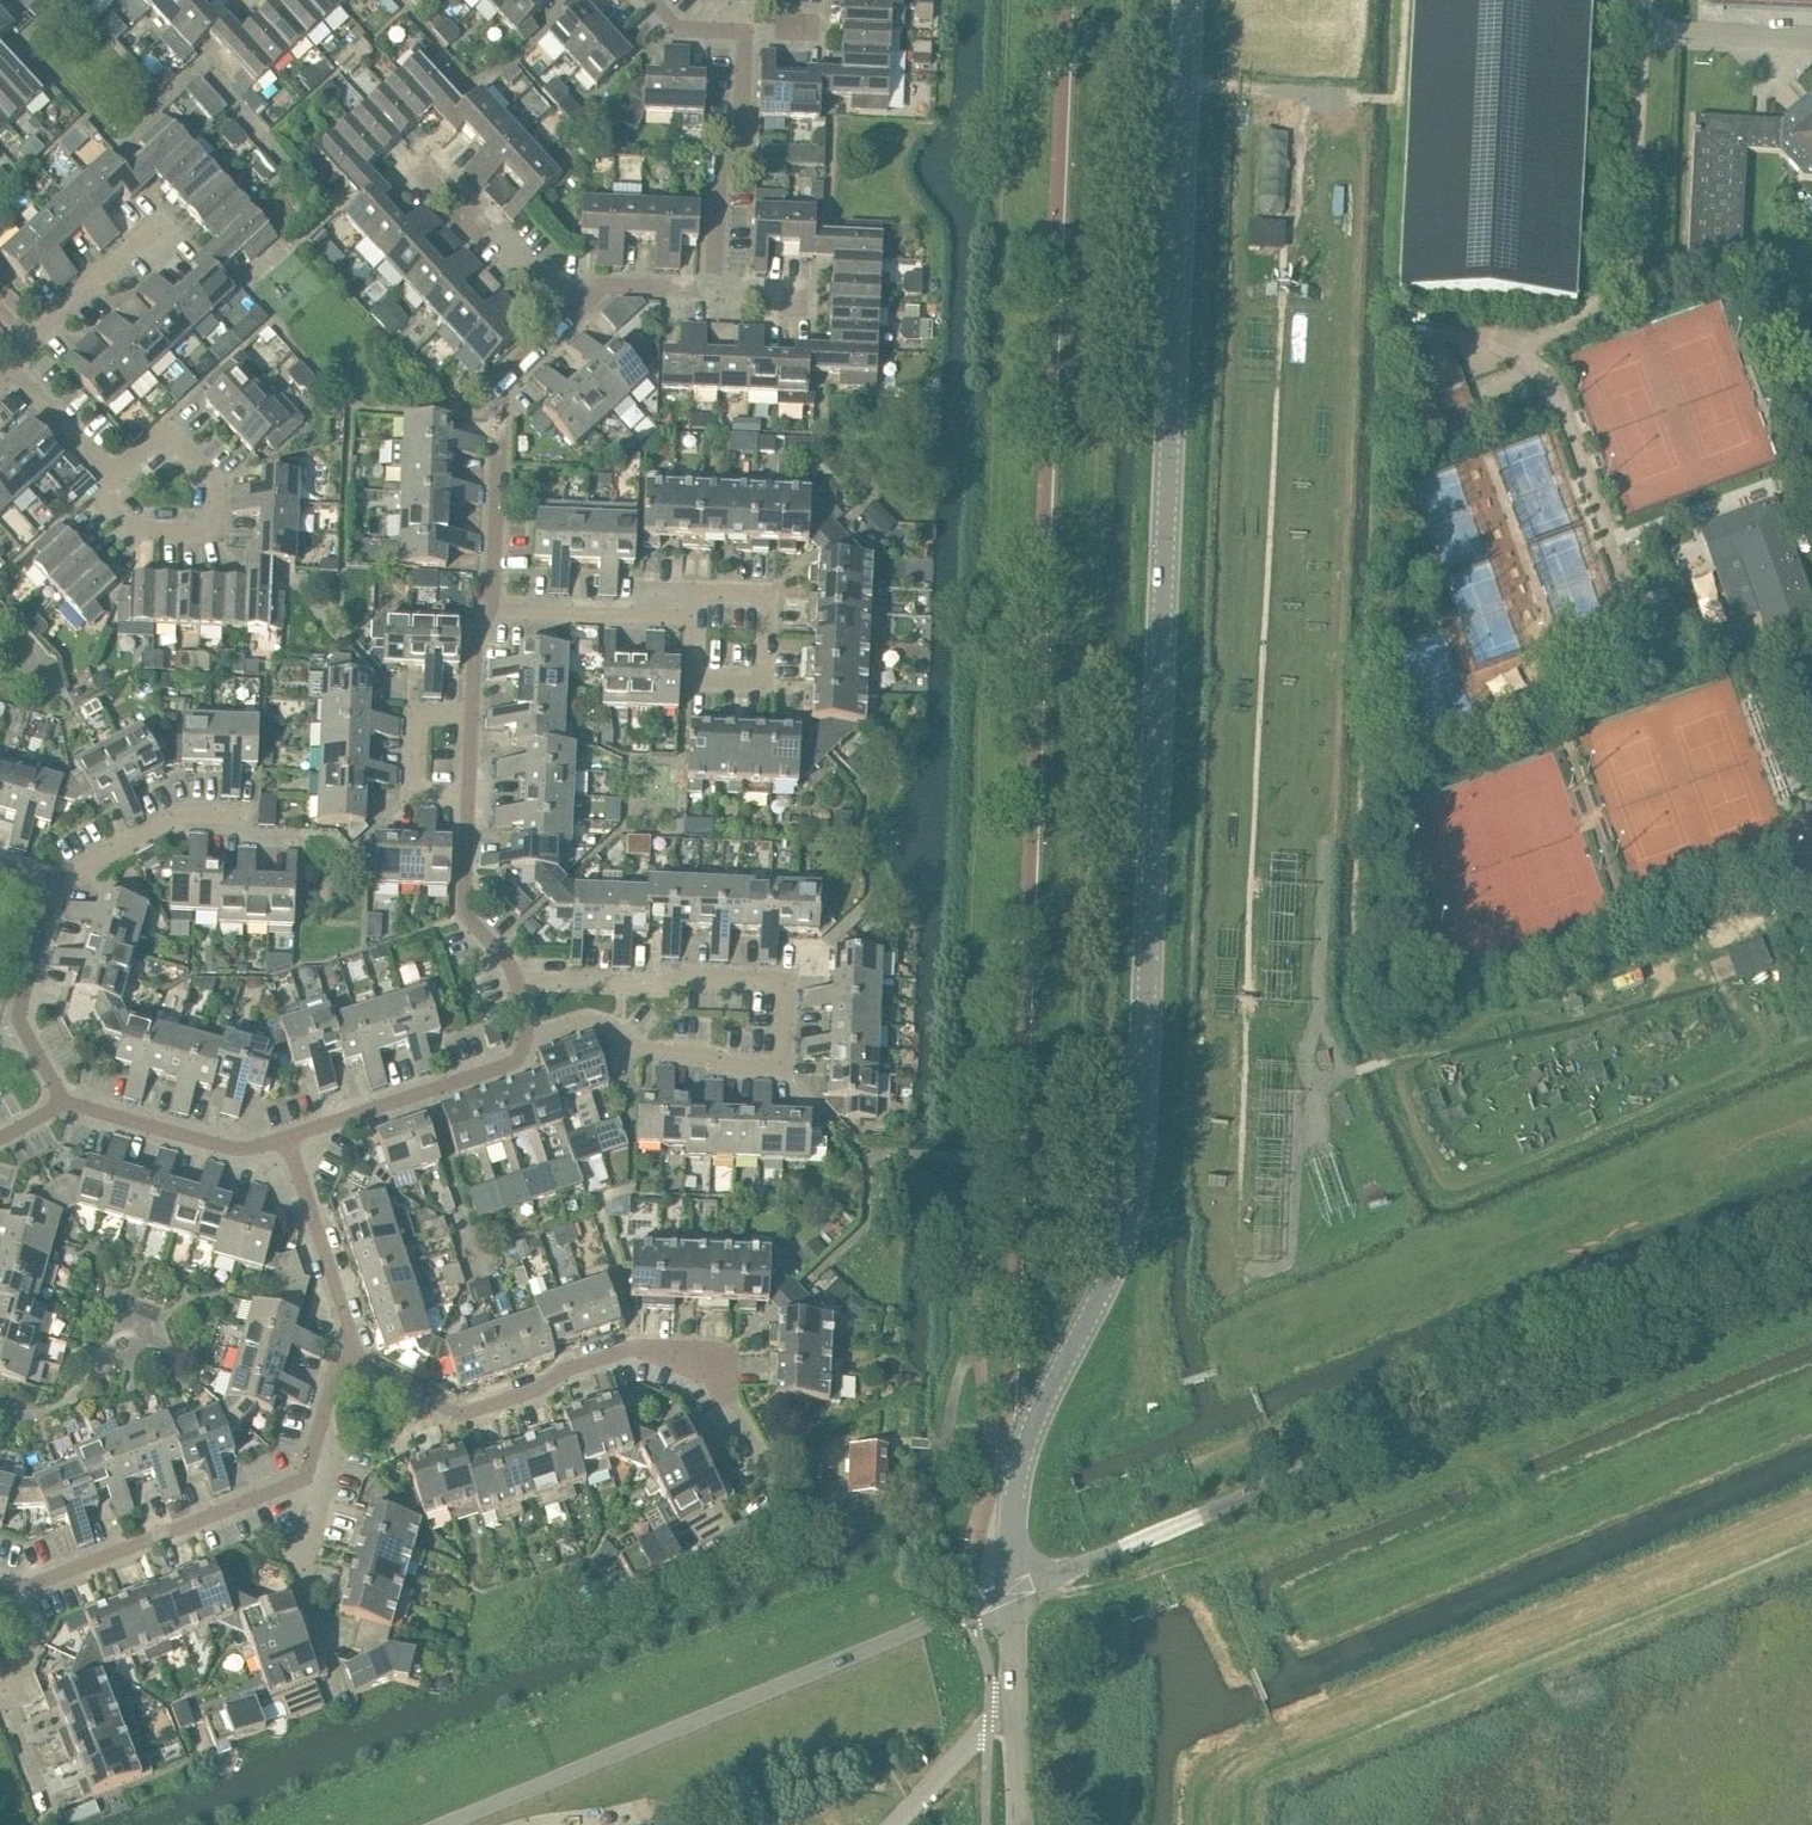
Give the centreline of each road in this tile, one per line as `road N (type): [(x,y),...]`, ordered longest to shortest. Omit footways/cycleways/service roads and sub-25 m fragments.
road 1 (tertiary): [(1014,1590),(1012,1504),(1024,1446),(1119,1251),(1139,1168),(1189,0)]
road 2 (unclassified): [(1014,1590),(1811,1259)]
road 3 (residential): [(518,980),(654,987),(687,974),(786,976),(782,1067),(643,1054),(590,1020),(528,1039)]
road 4 (unclassified): [(964,1609),(441,1824)]
road 5 (residential): [(788,1509),(730,1403),(716,1358),(642,1348),(460,1414),(349,1355)]
road 6 (residential): [(495,611),(503,387),(559,328)]
road 7 (residential): [(29,1587),(307,1487)]
road 8 (residential): [(713,298),(715,178),(738,159),(742,29)]
road 9 (residential): [(289,1145),(516,1063),(528,1039)]
road 10 (residential): [(166,432),(218,486),(214,531),(134,528),(110,499),(112,474)]
road 11 (tertiary): [(1019,1824),(1014,1590)]
road 12 (residential): [(63,1098),(15,1013),(52,883)]
road 13 (residential): [(63,1098),(238,1147),(289,1145)]
road 14 (residential): [(559,328),(405,157)]
road 15 (residential): [(53,1805),(10,1691),(28,1655),(29,1587)]
road 16 (residential): [(768,593),(768,685),(695,683),(695,620)]
road 17 (residential): [(12,371),(44,321),(172,216)]
road 18 (residential): [(349,1355),(289,1145)]
road 19 (residential): [(248,815),(187,813),(52,883)]
road 20 (residential): [(345,1690),(298,1564),(307,1487)]
road 21 (residential): [(518,980),(465,918),(465,798)]
road 22 (residential): [(465,798),(408,795),(411,709),(469,712)]
road 23 (residential): [(495,611),(695,620)]
road 24 (residential): [(559,328),(595,294),(713,298)]
road 25 (residential): [(112,474),(12,371)]
road 26 (residential): [(307,1487),(349,1355)]

